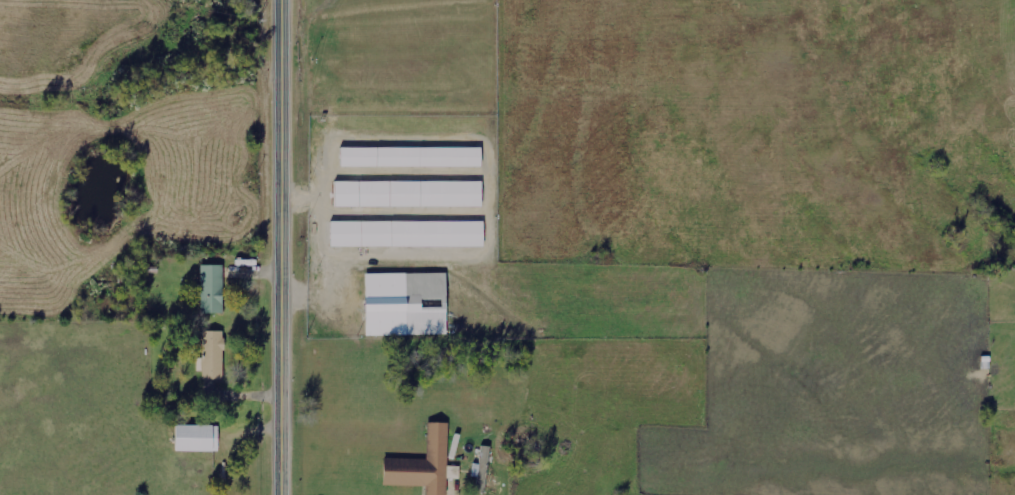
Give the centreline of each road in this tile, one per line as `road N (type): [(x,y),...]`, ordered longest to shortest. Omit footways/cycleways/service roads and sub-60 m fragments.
road 1 (tertiary): [(285,494),(285,230)]
road 2 (tertiary): [(285,230),(284,0)]

